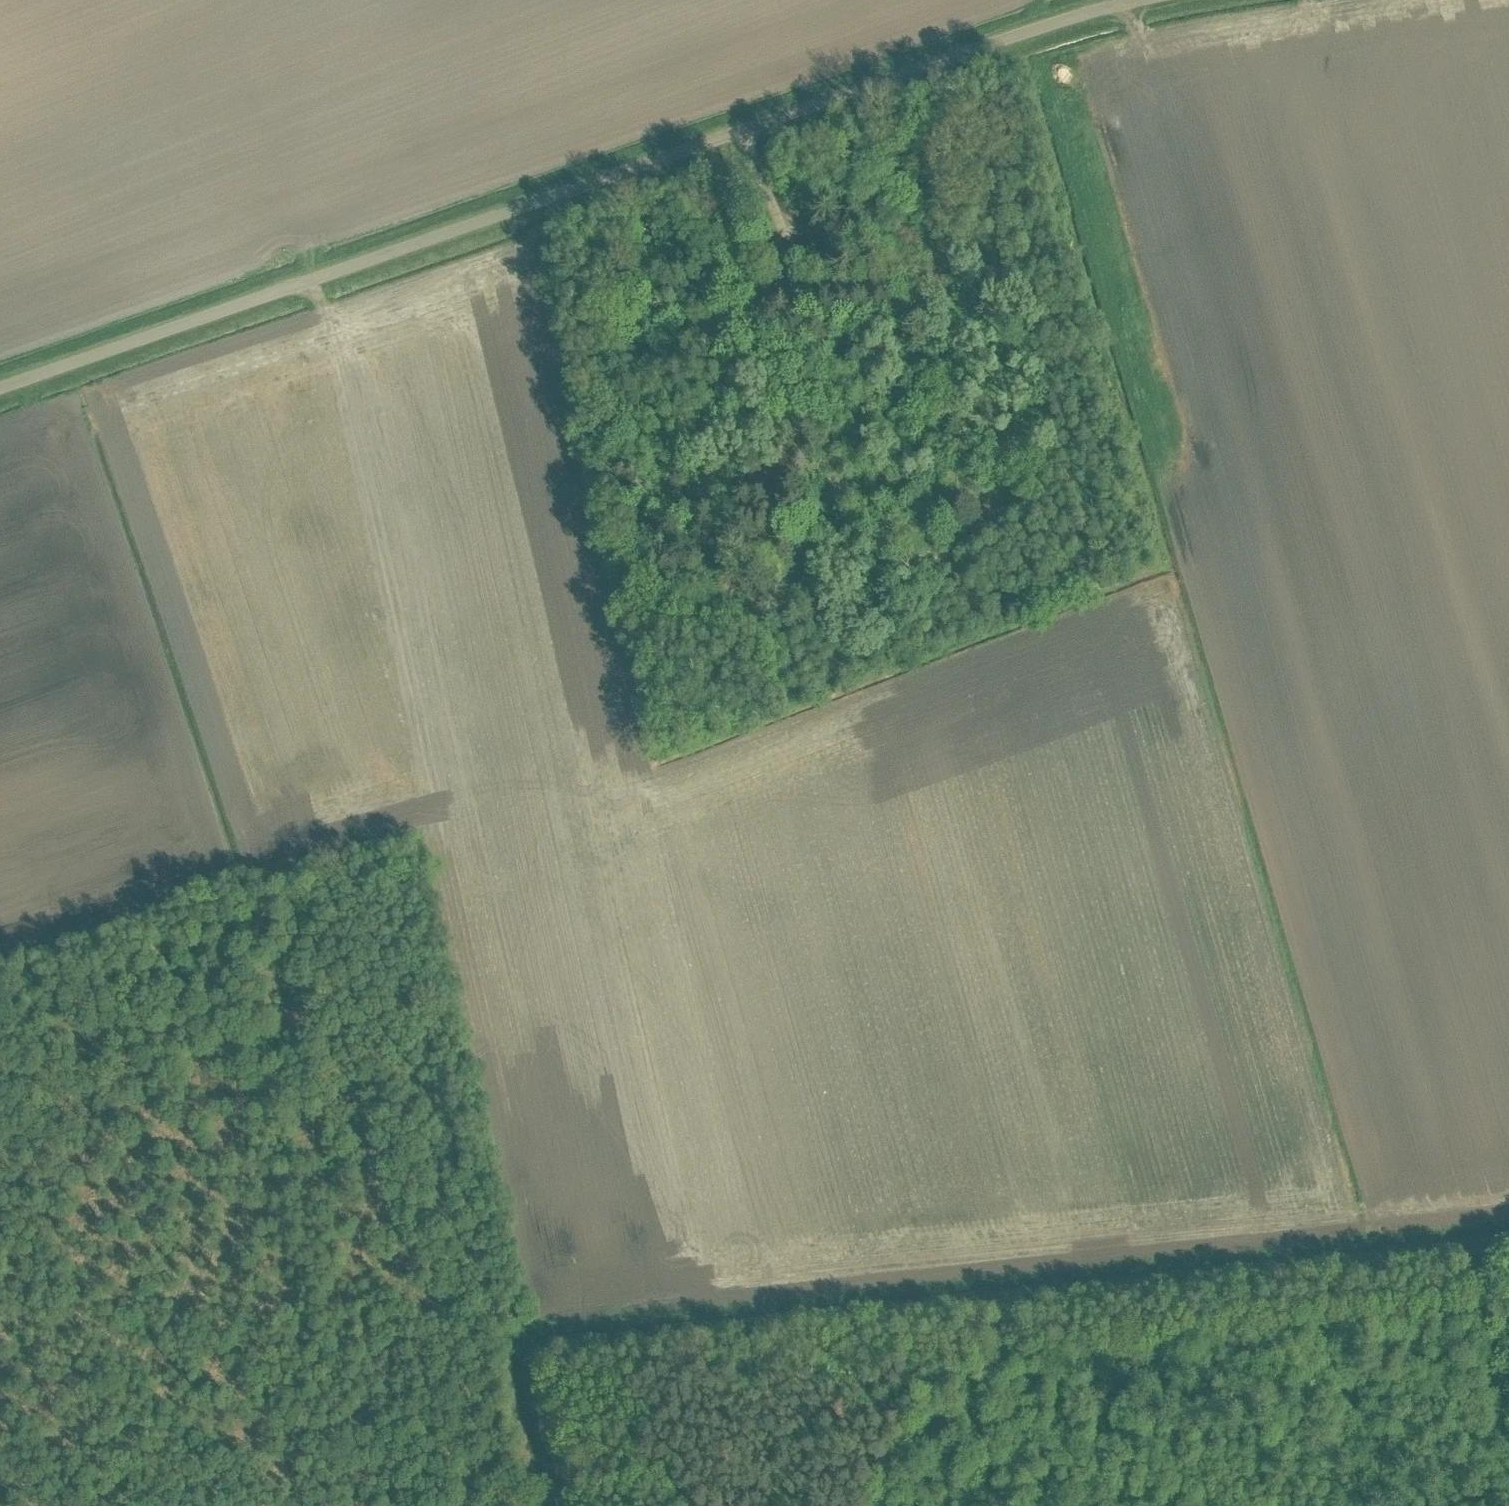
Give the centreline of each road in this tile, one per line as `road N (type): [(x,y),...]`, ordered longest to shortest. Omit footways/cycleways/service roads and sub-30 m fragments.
road 1 (unclassified): [(0,388),(1054,23),(1146,0)]

